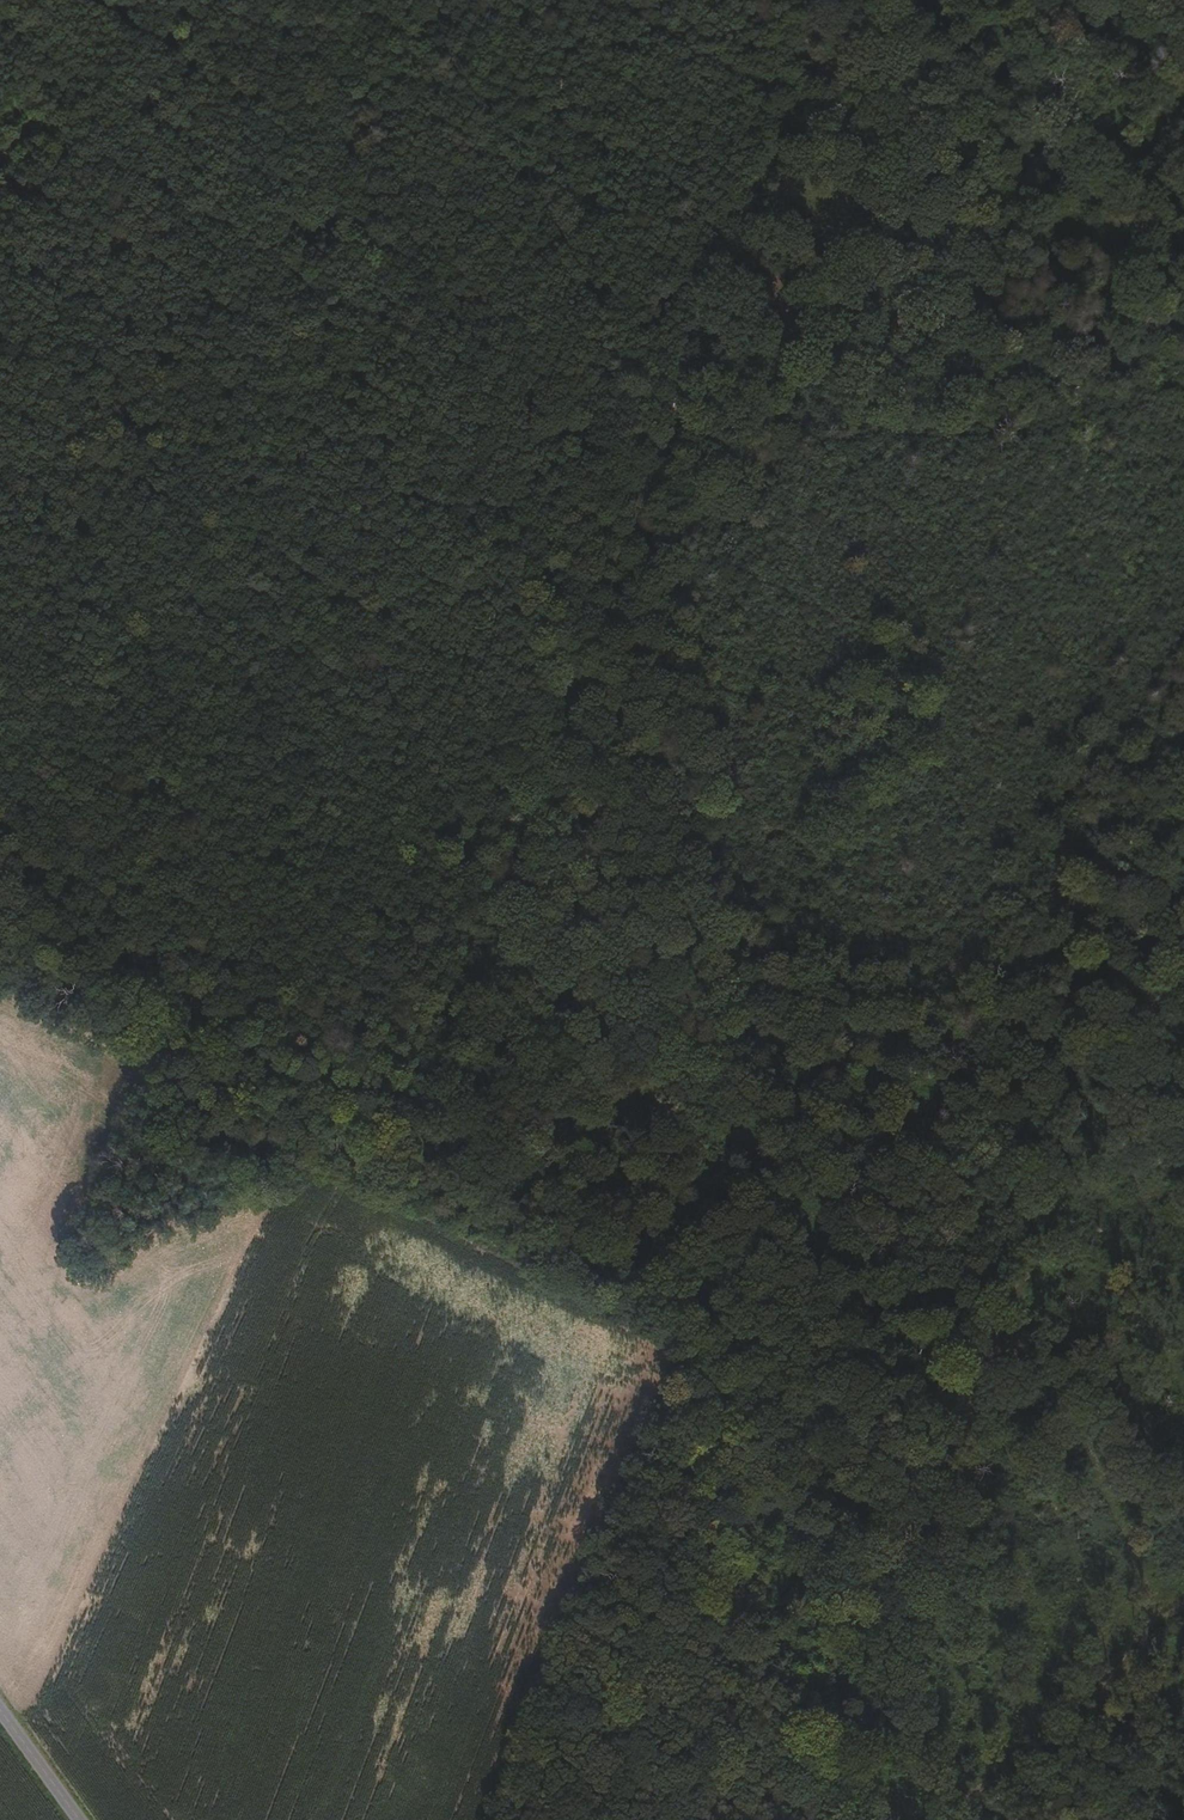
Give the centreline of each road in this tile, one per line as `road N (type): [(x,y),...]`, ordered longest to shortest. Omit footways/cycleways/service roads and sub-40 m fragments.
road 1 (track): [(414,1145),(729,1355),(891,1819)]
road 2 (track): [(1183,978),(832,1636)]
road 3 (track): [(1183,1631),(954,1819)]
road 4 (unclassified): [(0,1708),(83,1819)]

